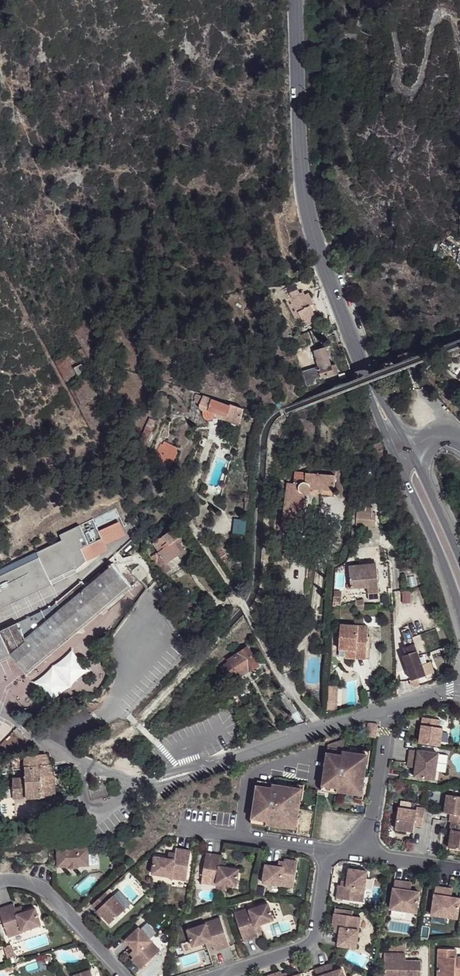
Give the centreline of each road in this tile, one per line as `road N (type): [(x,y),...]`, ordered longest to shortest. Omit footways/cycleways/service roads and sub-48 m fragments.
road 1 (residential): [(11,735),(150,788),(391,703)]
road 2 (secondary): [(298,0),(304,199),(367,378)]
road 3 (residential): [(215,975),(308,943),(326,848)]
road 4 (secondary): [(395,456),(459,617)]
road 5 (residential): [(0,884),(32,883),(46,892),(123,975)]
road 6 (residential): [(366,854),(391,703)]
road 7 (residential): [(241,836),(253,775),(314,754)]

